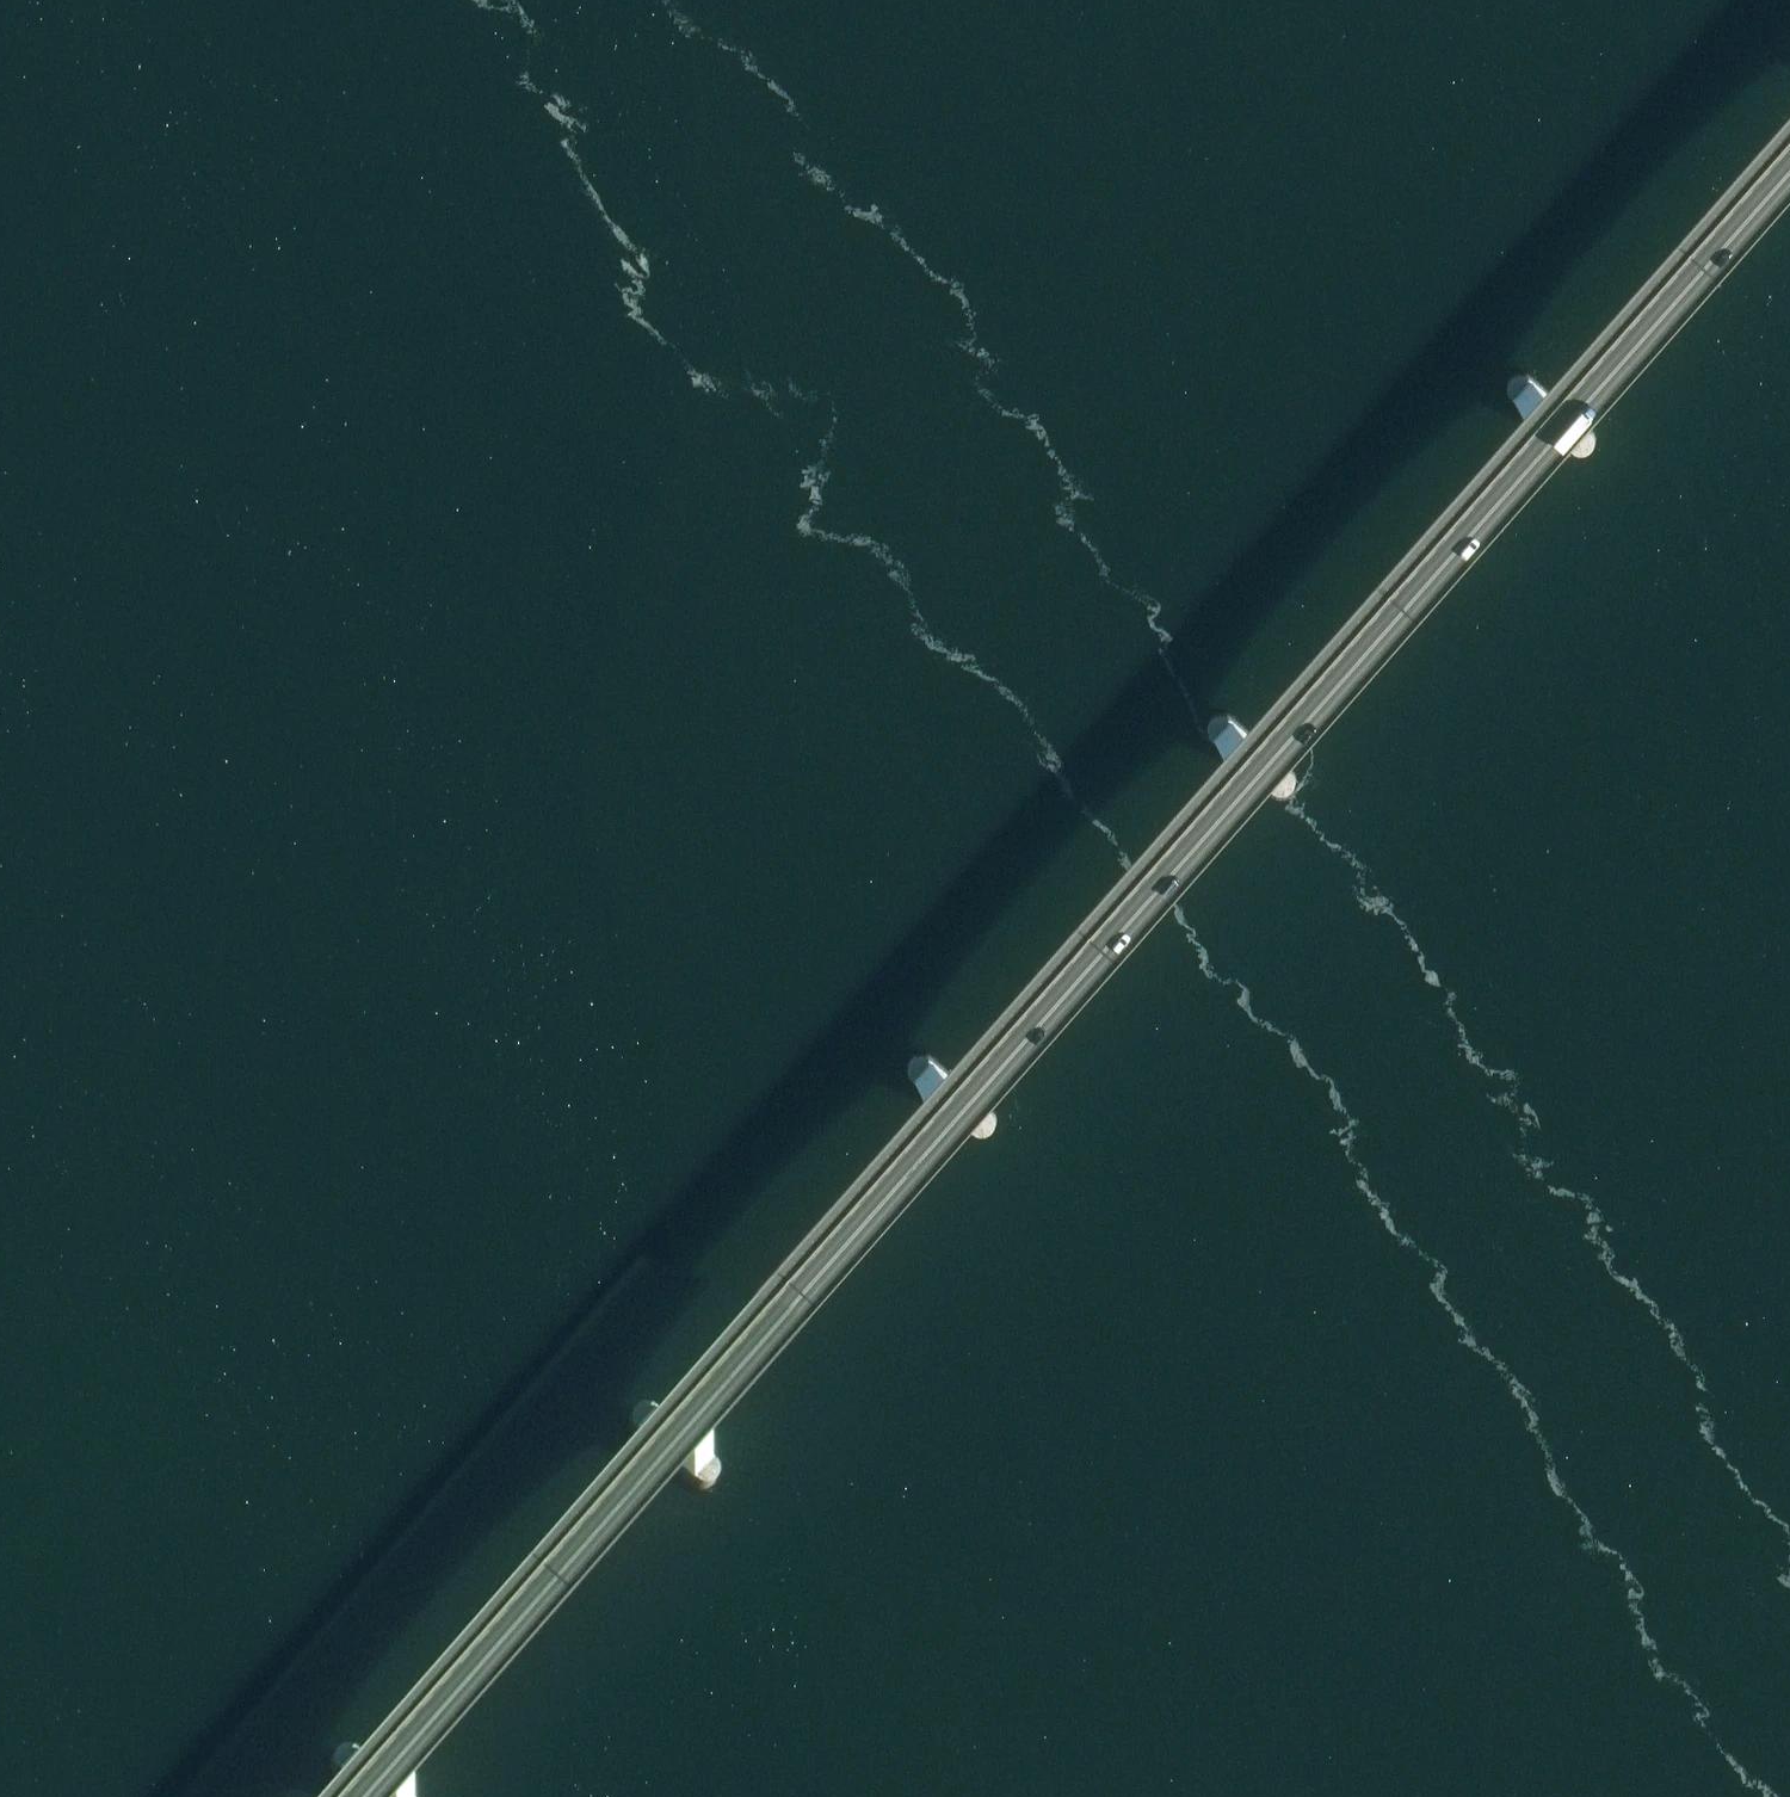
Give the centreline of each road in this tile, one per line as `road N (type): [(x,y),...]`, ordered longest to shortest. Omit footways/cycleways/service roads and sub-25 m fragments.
road 1 (primary): [(344,1796),(1789,154)]

